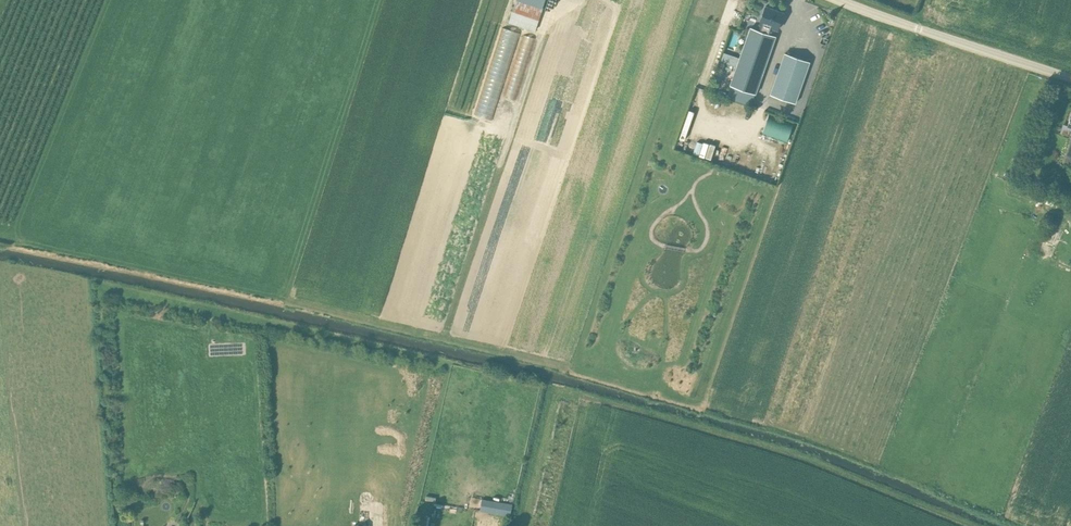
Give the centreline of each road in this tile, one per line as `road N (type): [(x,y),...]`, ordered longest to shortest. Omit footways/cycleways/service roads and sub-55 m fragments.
road 1 (unclassified): [(1070,78),(842,0)]

